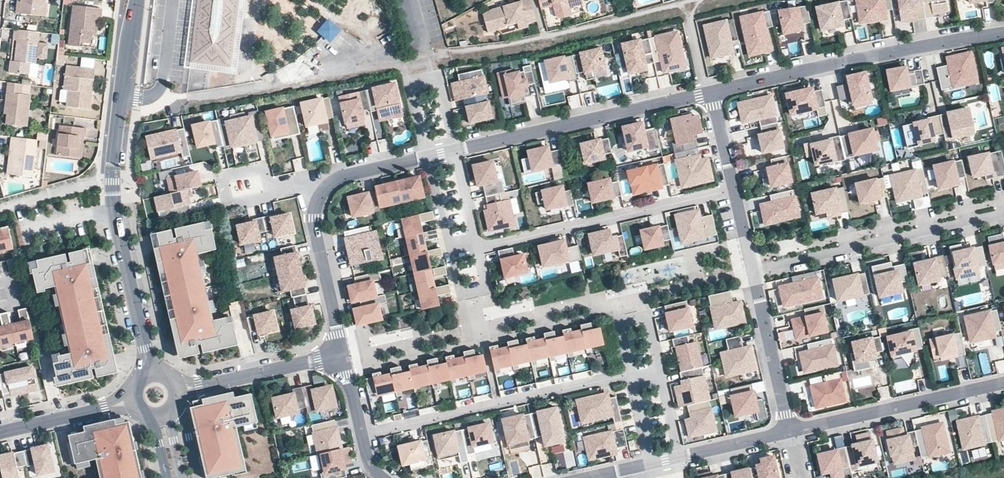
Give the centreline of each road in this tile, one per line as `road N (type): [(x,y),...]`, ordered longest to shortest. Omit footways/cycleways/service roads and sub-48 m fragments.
road 1 (tertiary): [(150,375),(114,198),(132,0)]
road 2 (residential): [(363,434),(658,367)]
road 3 (residential): [(713,92),(1003,32)]
road 4 (residential): [(477,248),(736,193)]
road 5 (residential): [(456,152),(713,92)]
road 6 (residential): [(1003,211),(753,269)]
road 7 (residential): [(788,435),(1003,384)]
road 8 (residential): [(595,477),(788,435)]
road 9 (residential): [(173,388),(342,352)]
road 10 (residential): [(753,269),(788,435)]
road 11 (residential): [(321,190),(312,219),(342,352)]
road 12 (residential): [(428,158),(417,87),(440,84),(456,152)]
road 13 (residential): [(0,432),(135,399)]

